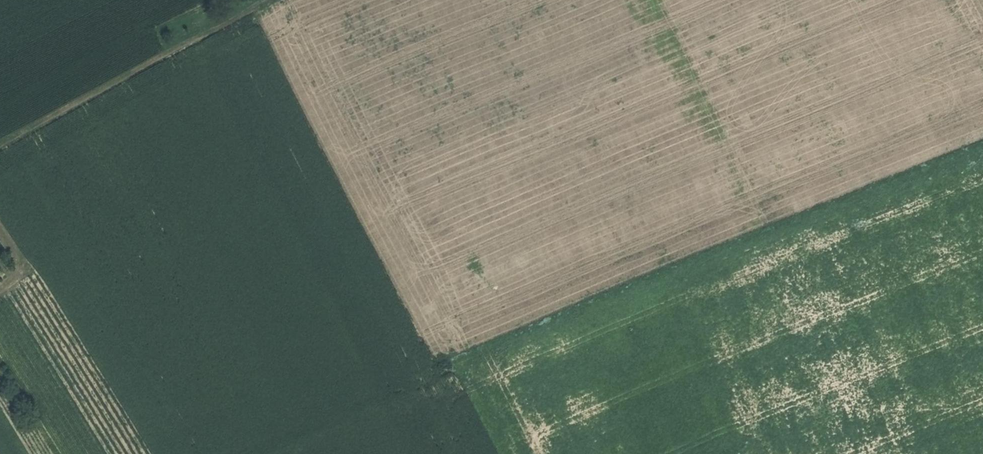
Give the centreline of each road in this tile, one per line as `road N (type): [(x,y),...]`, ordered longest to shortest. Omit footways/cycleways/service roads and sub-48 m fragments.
road 1 (track): [(268,0),(0,149)]

